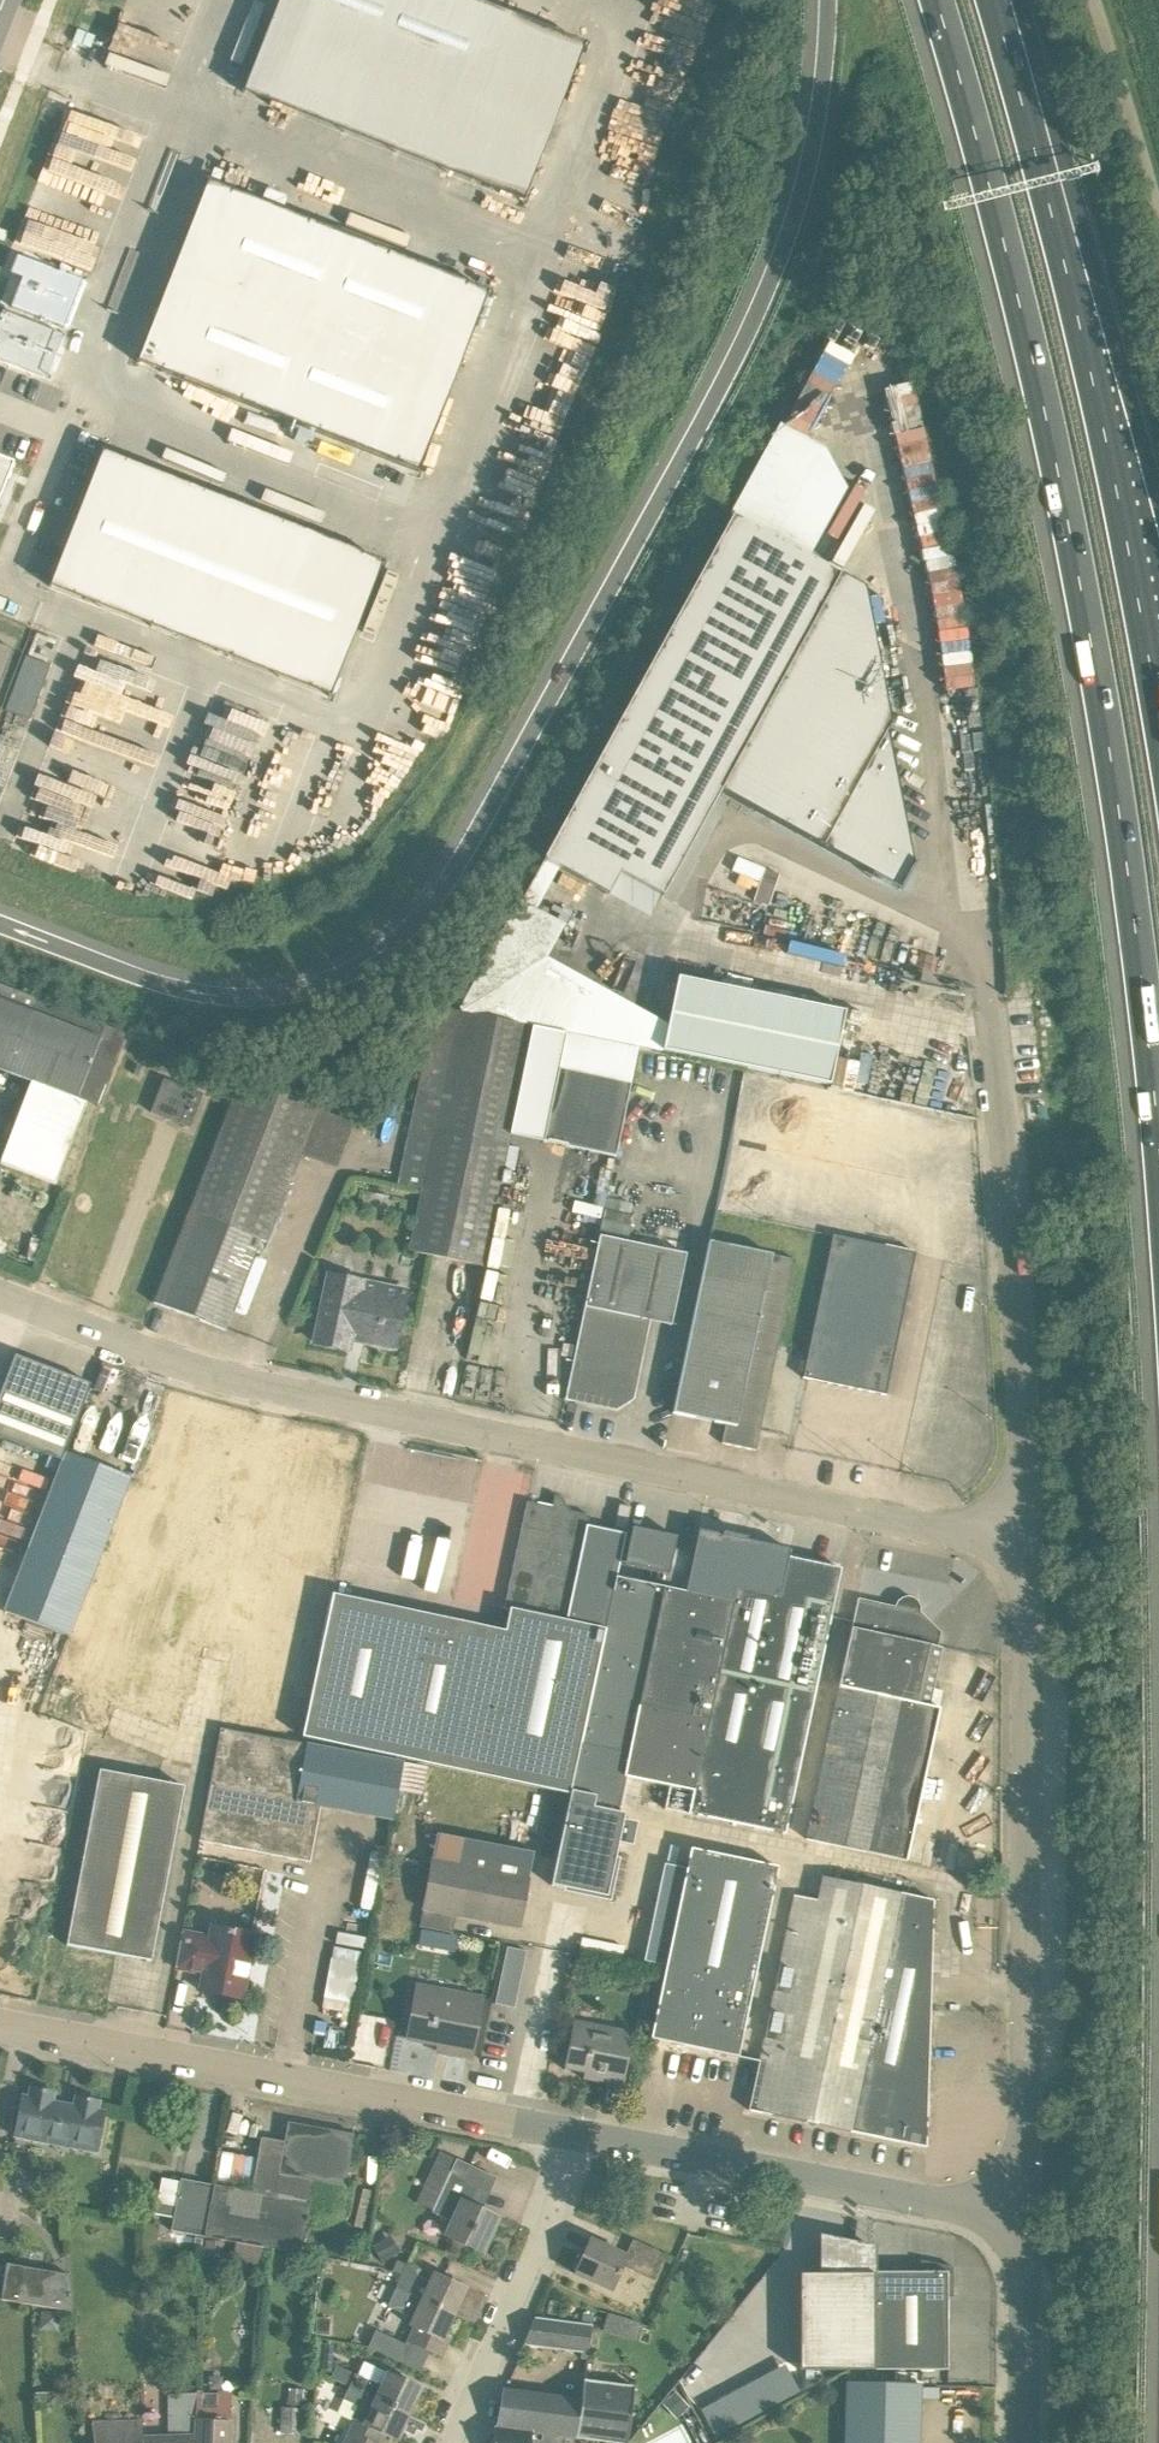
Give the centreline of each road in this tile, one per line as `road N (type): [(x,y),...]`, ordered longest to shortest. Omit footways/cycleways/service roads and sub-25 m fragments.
road 1 (motorway): [(830,0),(818,118),(792,220),(501,787),(437,892),(347,973),(270,997),(175,989),(0,922)]
road 2 (motorway): [(937,0),(1041,393),(1088,610),(1158,1137)]
road 3 (unclassified): [(1020,1546),(259,1391),(0,1293)]
road 4 (motorway): [(1158,721),(1102,423),(995,0)]
road 5 (unclassified): [(1024,2226),(1020,1546)]
road 6 (unclassified): [(579,2141),(0,2026)]
road 7 (unclassified): [(1020,1546),(996,1000)]
road 8 (unclassified): [(1024,2226),(579,2141)]
road 9 (unclassified): [(448,2442),(579,2141)]
road 10 (unclassified): [(1158,210),(1095,0)]
road 11 (unclassified): [(1024,2442),(1024,2226)]

